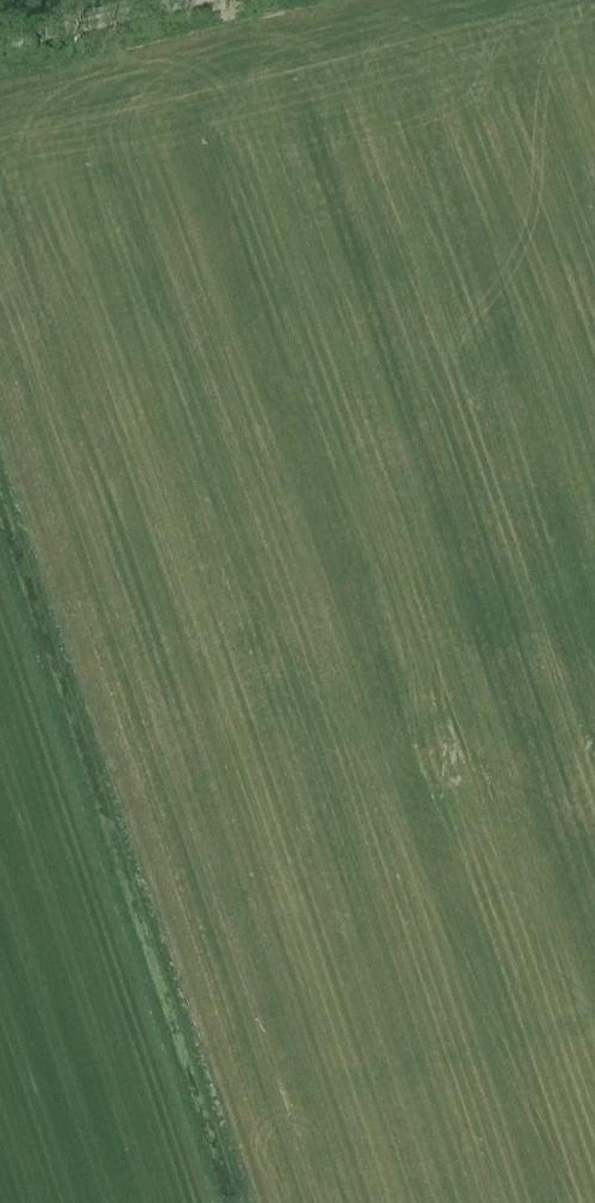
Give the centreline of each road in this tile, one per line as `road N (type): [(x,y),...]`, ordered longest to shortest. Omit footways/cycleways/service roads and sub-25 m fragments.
road 1 (unclassified): [(197,0),(0,46)]

